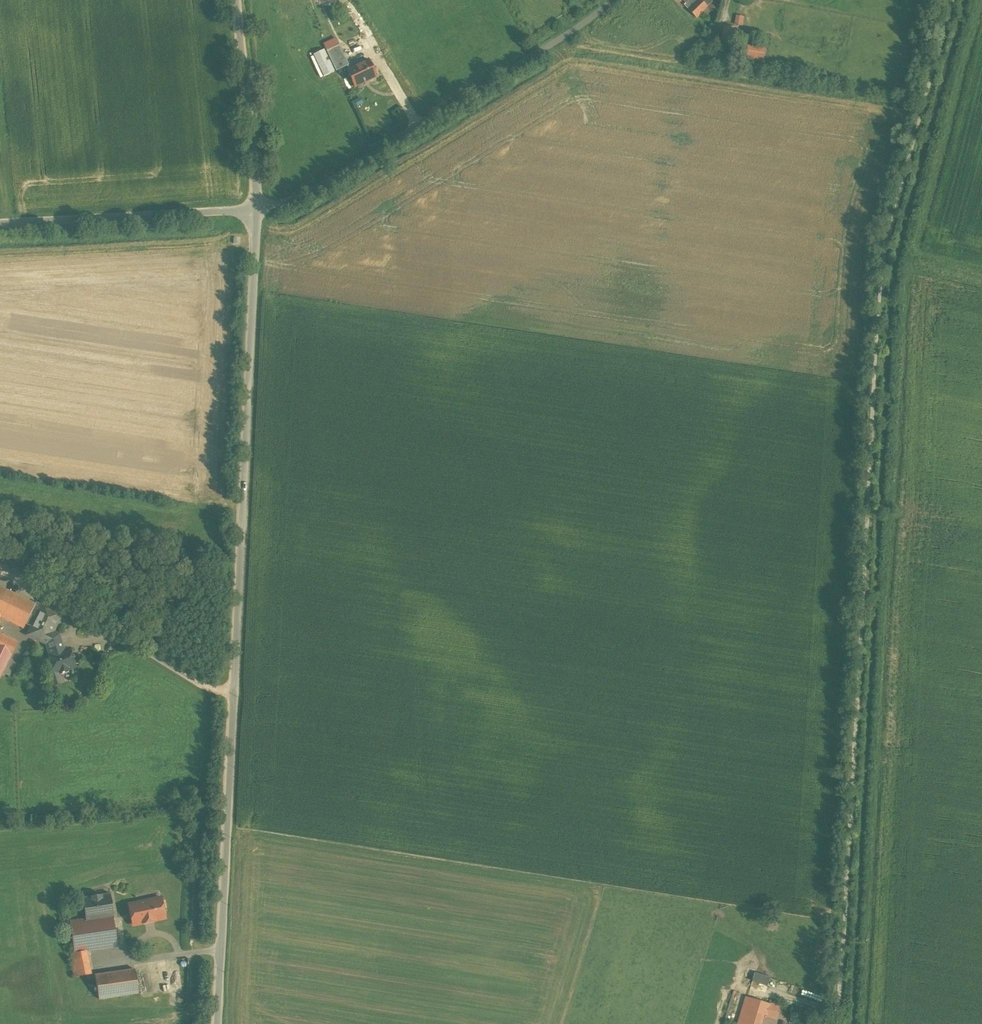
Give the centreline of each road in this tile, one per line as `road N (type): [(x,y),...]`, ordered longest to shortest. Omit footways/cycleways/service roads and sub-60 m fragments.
road 1 (track): [(951,0),(884,278),(836,1023)]
road 2 (unclassified): [(217,1023),(255,209)]
road 3 (unclassified): [(613,0),(305,196),(255,209)]
road 4 (unclassified): [(255,209),(0,223)]
road 5 (unclassified): [(255,209),(234,0)]

